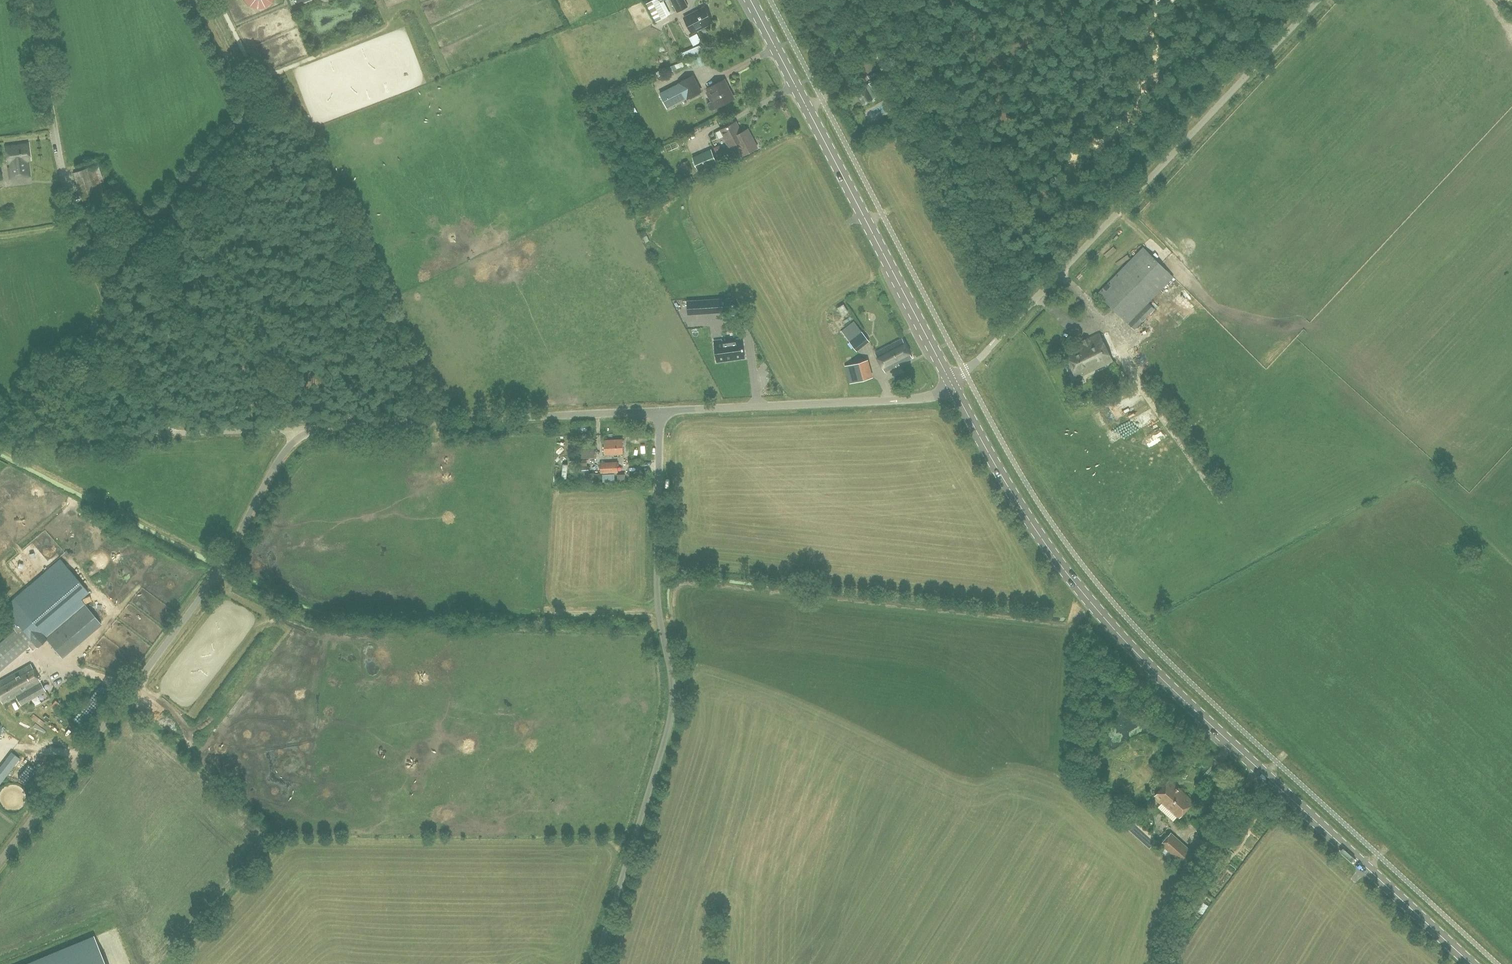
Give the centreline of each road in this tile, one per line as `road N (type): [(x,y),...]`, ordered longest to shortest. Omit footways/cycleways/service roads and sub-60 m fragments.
road 1 (secondary): [(1469,963),(1140,655),(1025,512),(953,384)]
road 2 (unclassified): [(587,963),(665,738),(670,702),(657,602),(656,412)]
road 3 (unclassified): [(953,384),(1319,0)]
road 4 (unclassified): [(0,861),(209,583),(301,429)]
road 5 (secondary): [(953,384),(751,0)]
road 6 (unclassified): [(301,429),(656,412)]
road 7 (unclassified): [(301,429),(0,442)]
road 8 (unclassified): [(656,412),(923,399),(953,384)]
road 9 (track): [(169,434),(102,284)]

